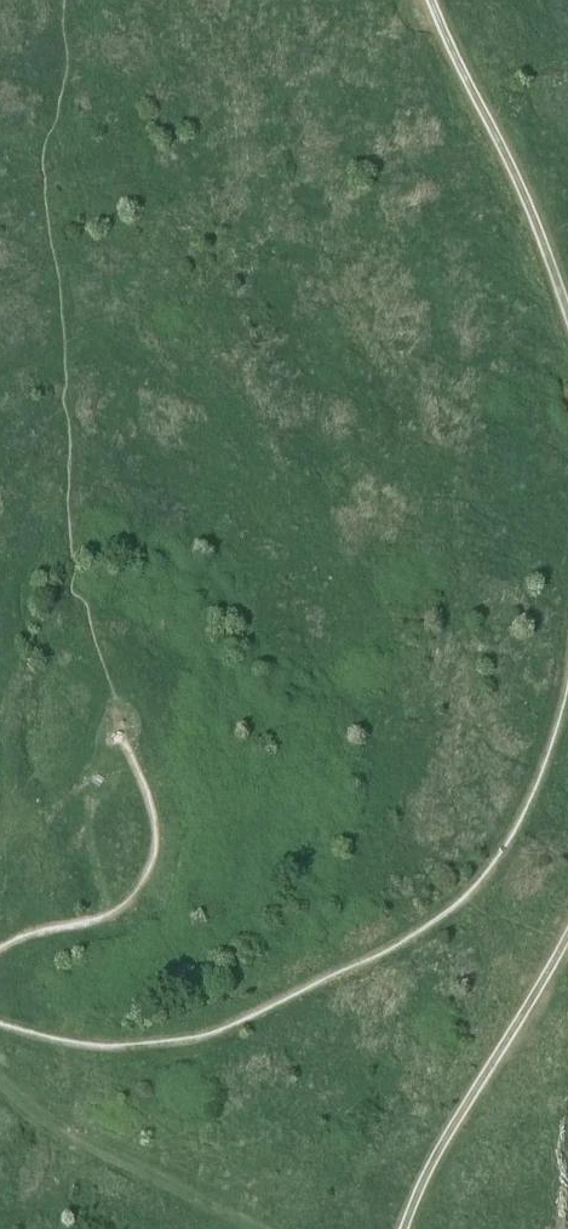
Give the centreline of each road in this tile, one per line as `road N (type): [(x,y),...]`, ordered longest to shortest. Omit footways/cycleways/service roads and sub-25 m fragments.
road 1 (track): [(567,312),(426,0)]
road 2 (track): [(567,935),(428,1170),(402,1228)]

